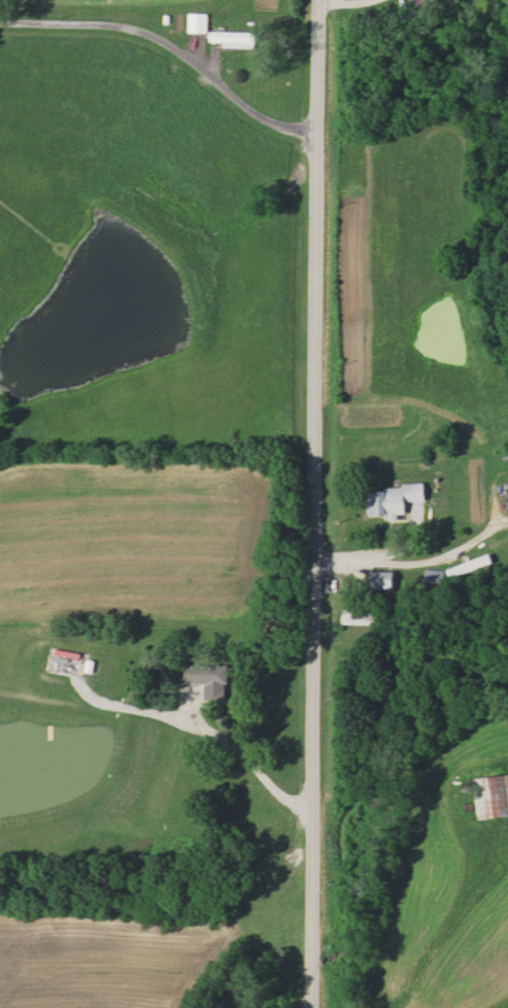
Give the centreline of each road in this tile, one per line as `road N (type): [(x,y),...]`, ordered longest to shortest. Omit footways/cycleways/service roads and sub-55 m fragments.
road 1 (residential): [(314,1007),(321,0)]
road 2 (residential): [(319,128),(260,120),(149,38),(0,27)]

